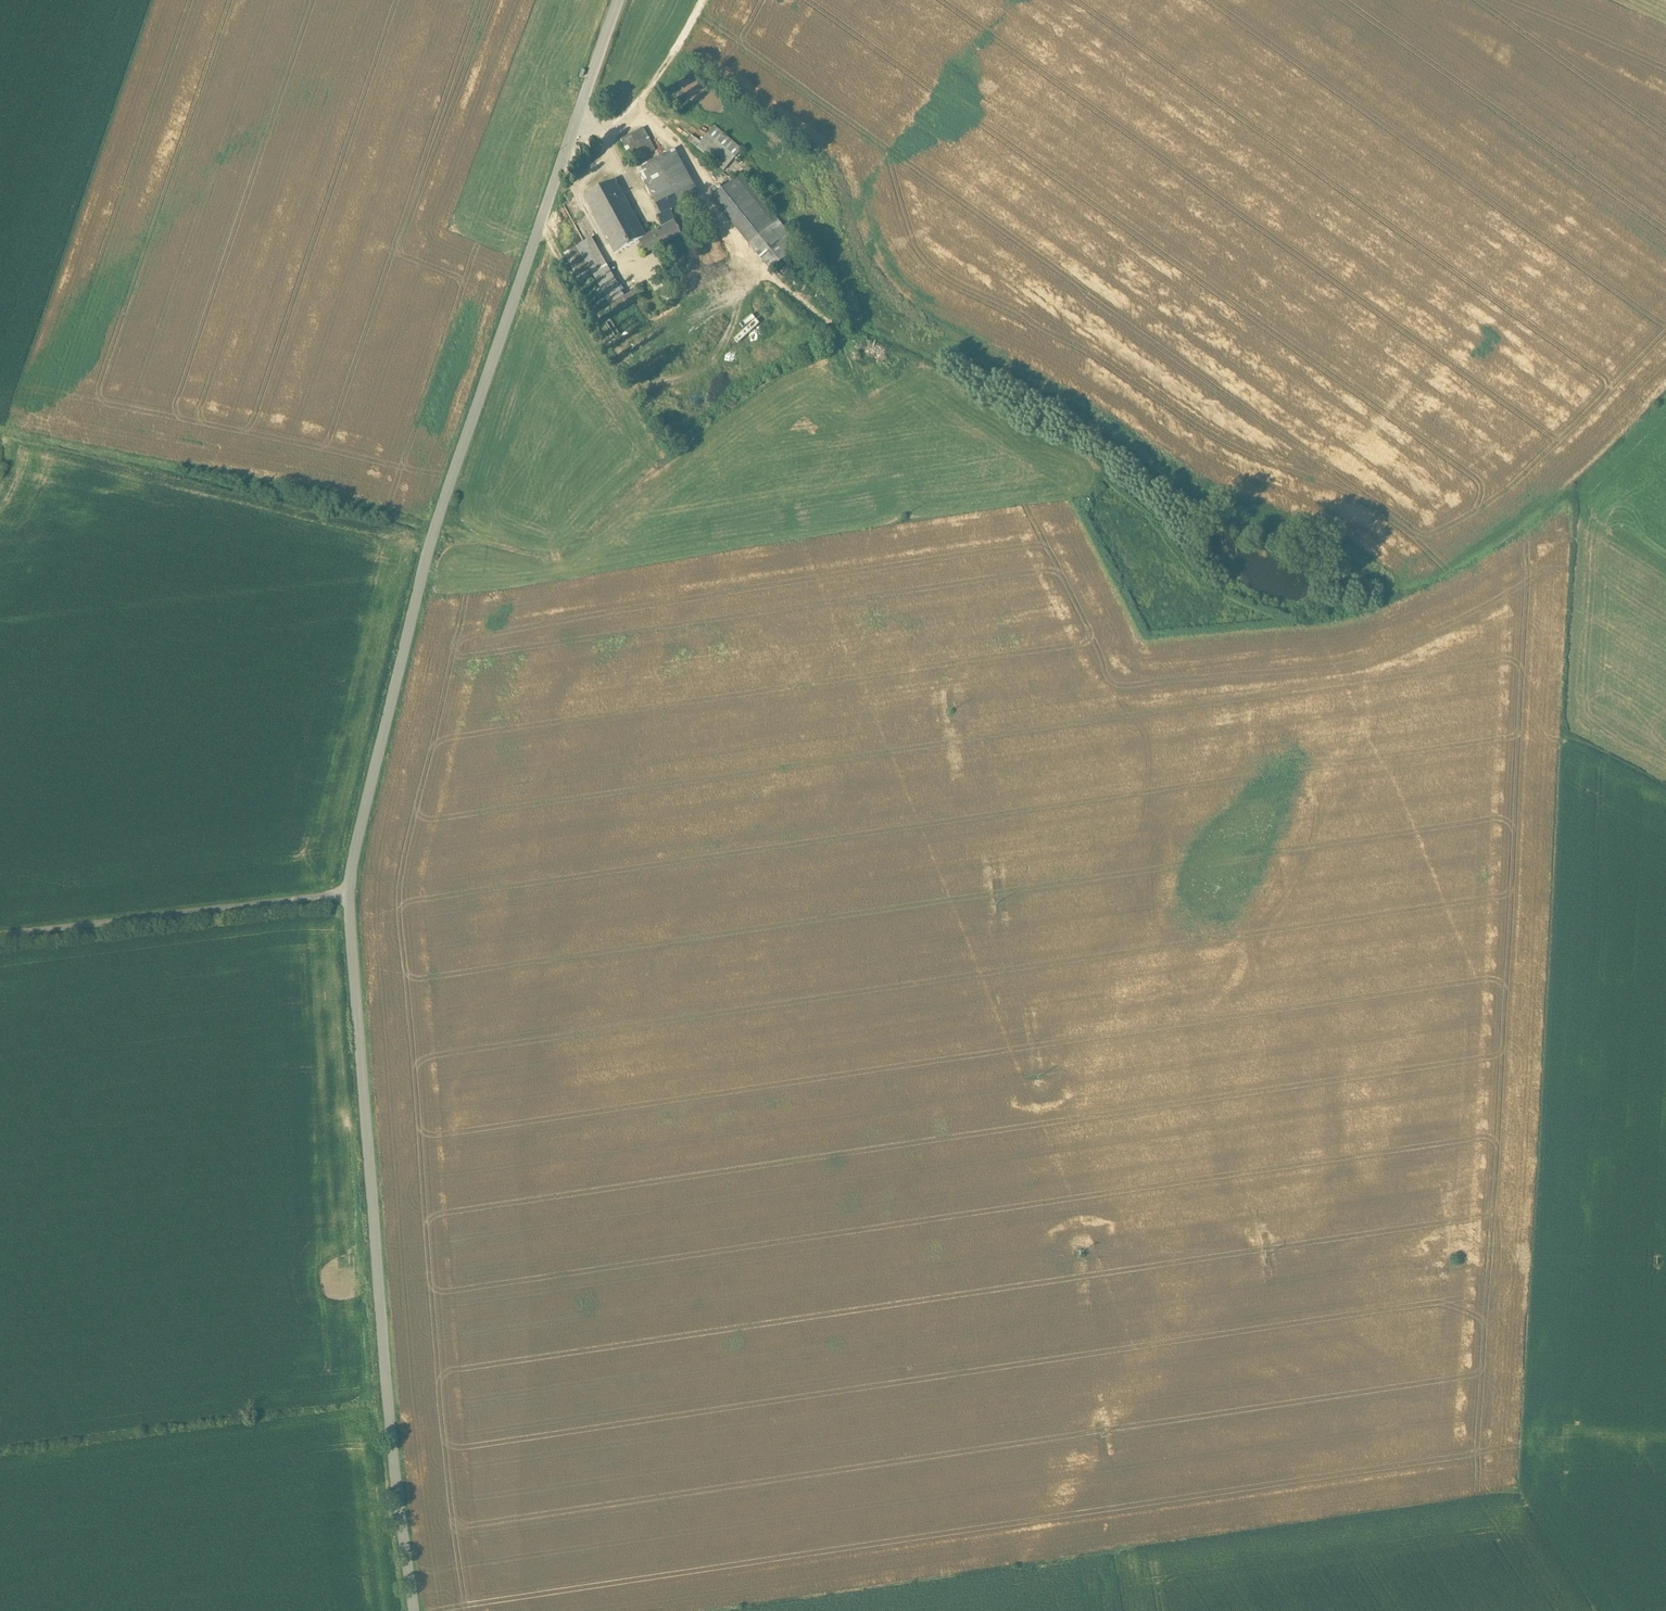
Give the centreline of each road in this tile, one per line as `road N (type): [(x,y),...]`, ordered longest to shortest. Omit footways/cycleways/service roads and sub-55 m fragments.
road 1 (unclassified): [(619,0),(433,535),(349,893),(387,1398),(416,1610)]
road 2 (track): [(0,935),(349,893)]

